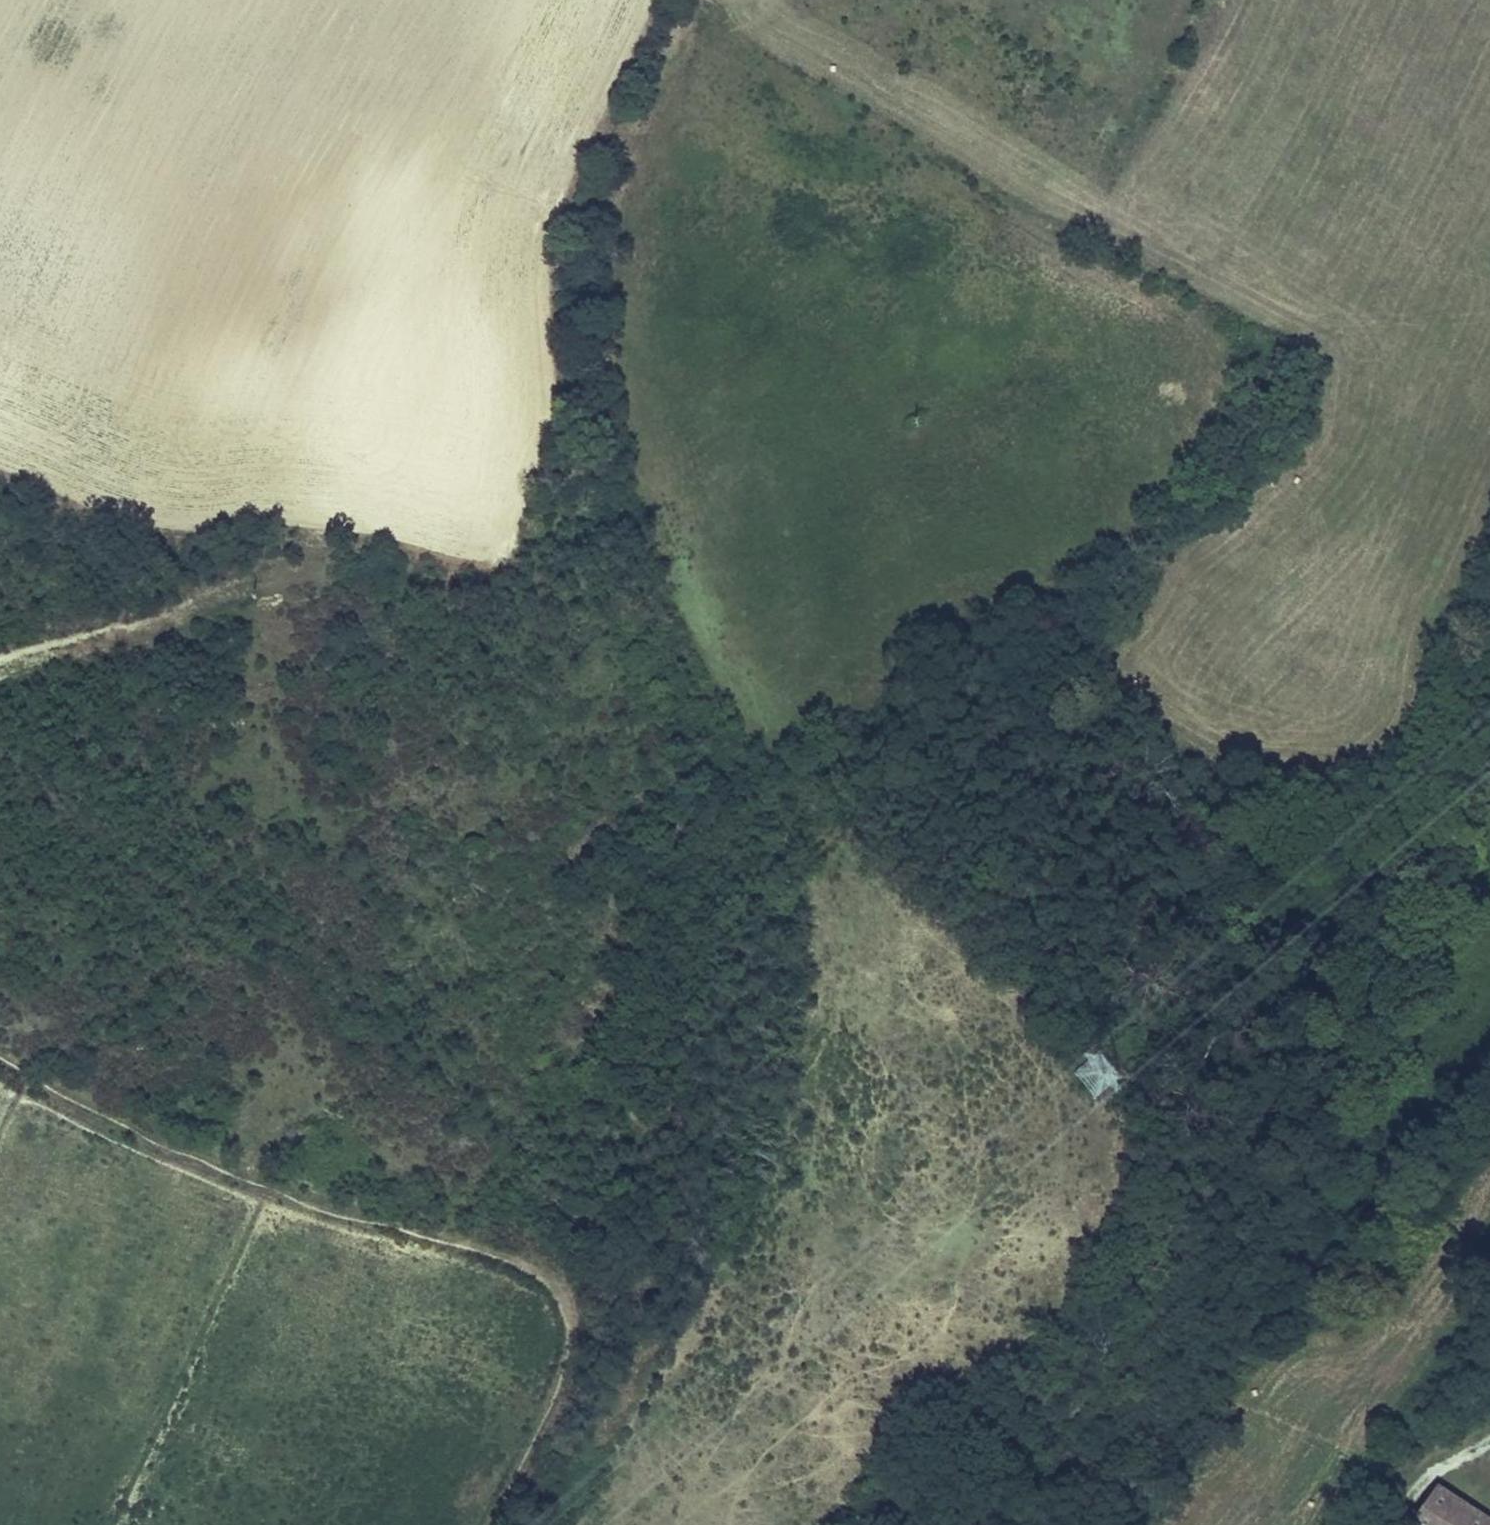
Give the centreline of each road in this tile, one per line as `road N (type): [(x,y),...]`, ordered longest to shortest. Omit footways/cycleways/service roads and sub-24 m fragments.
road 1 (track): [(690,0),(615,210),(604,309),(608,416),(621,494),(655,595),(747,834),(761,943),(756,1015),(732,1112),(646,1323),(529,1524)]
road 2 (track): [(1385,1524),(1415,1463),(1489,1431)]

